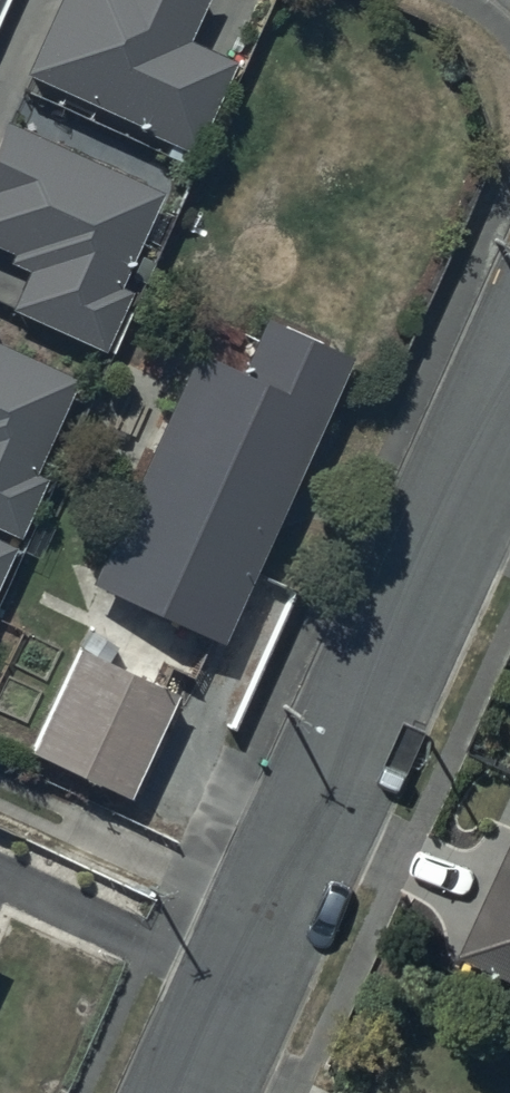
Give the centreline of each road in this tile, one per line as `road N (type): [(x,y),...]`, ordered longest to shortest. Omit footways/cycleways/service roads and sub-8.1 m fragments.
road 1 (residential): [(509,393),(190,1092)]

